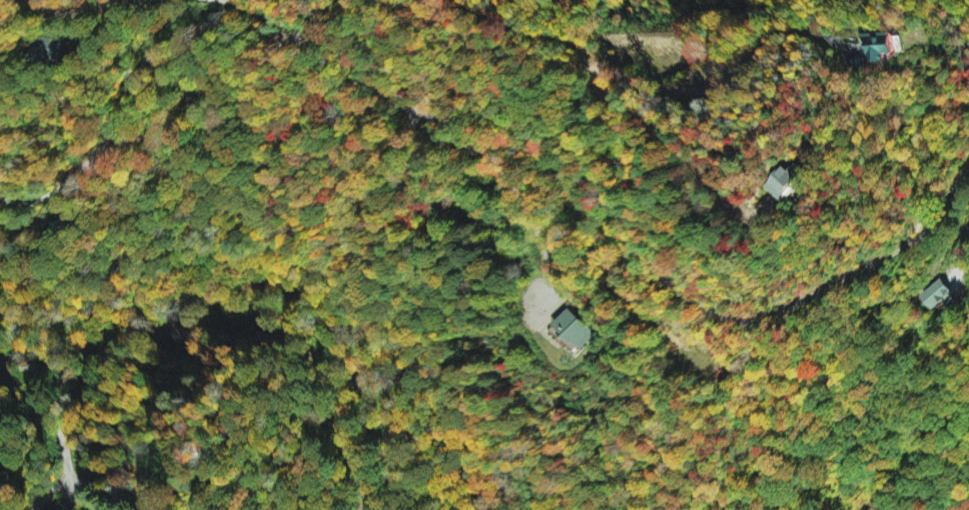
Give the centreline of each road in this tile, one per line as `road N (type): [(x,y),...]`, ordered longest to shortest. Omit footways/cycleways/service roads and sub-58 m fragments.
road 1 (residential): [(57,190),(141,138),(201,88),(233,96),(273,135),(288,139),(303,137),(340,87),(369,79),(423,113),(504,118),(535,135),(660,279),(742,322),(920,240),(968,171)]
road 2 (residential): [(340,0),(296,29),(229,22),(171,39),(141,68),(122,127),(57,190),(0,200)]
road 3 (residential): [(0,359),(47,413),(80,493),(105,509)]
road 4 (residential): [(596,66),(576,46),(462,0)]

